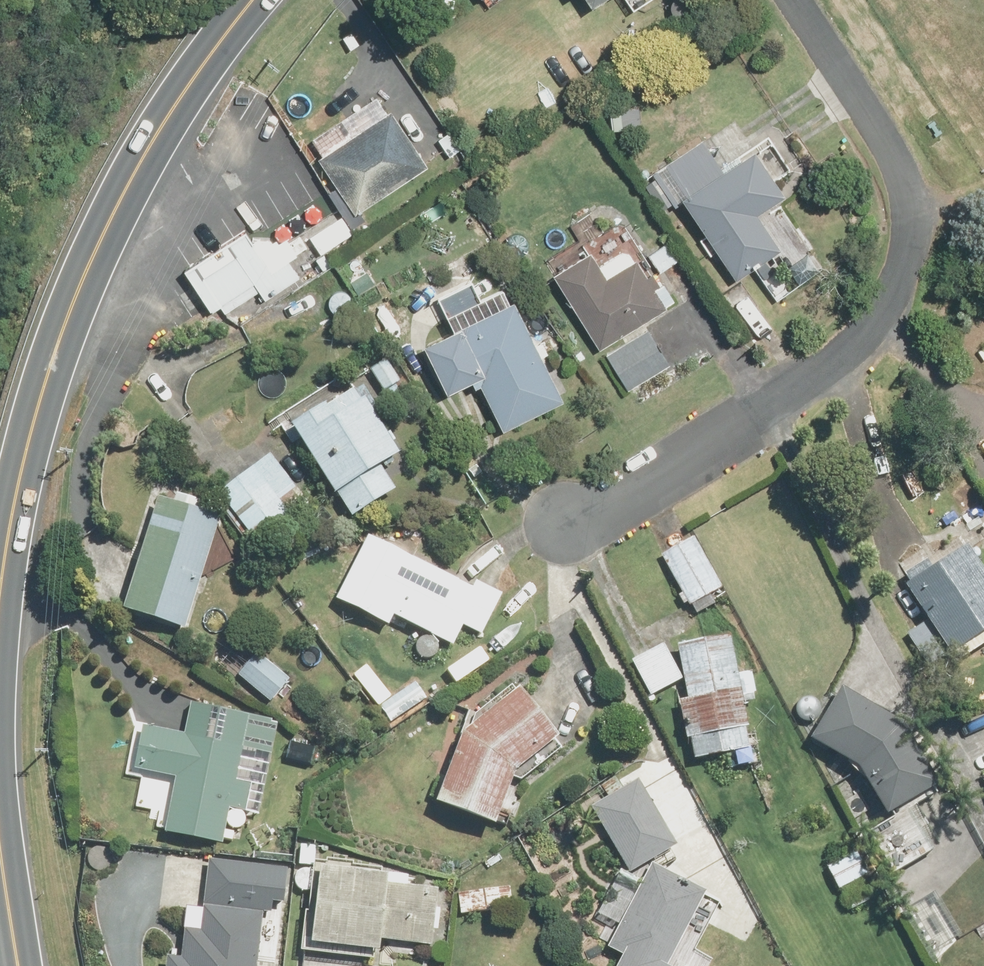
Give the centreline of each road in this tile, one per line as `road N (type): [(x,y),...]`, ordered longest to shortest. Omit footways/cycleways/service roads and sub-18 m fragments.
road 1 (residential): [(795,0),(902,161),(910,255),(897,296),(870,335),(567,513)]
road 2 (secondary): [(240,0),(118,176),(32,389),(0,527)]

